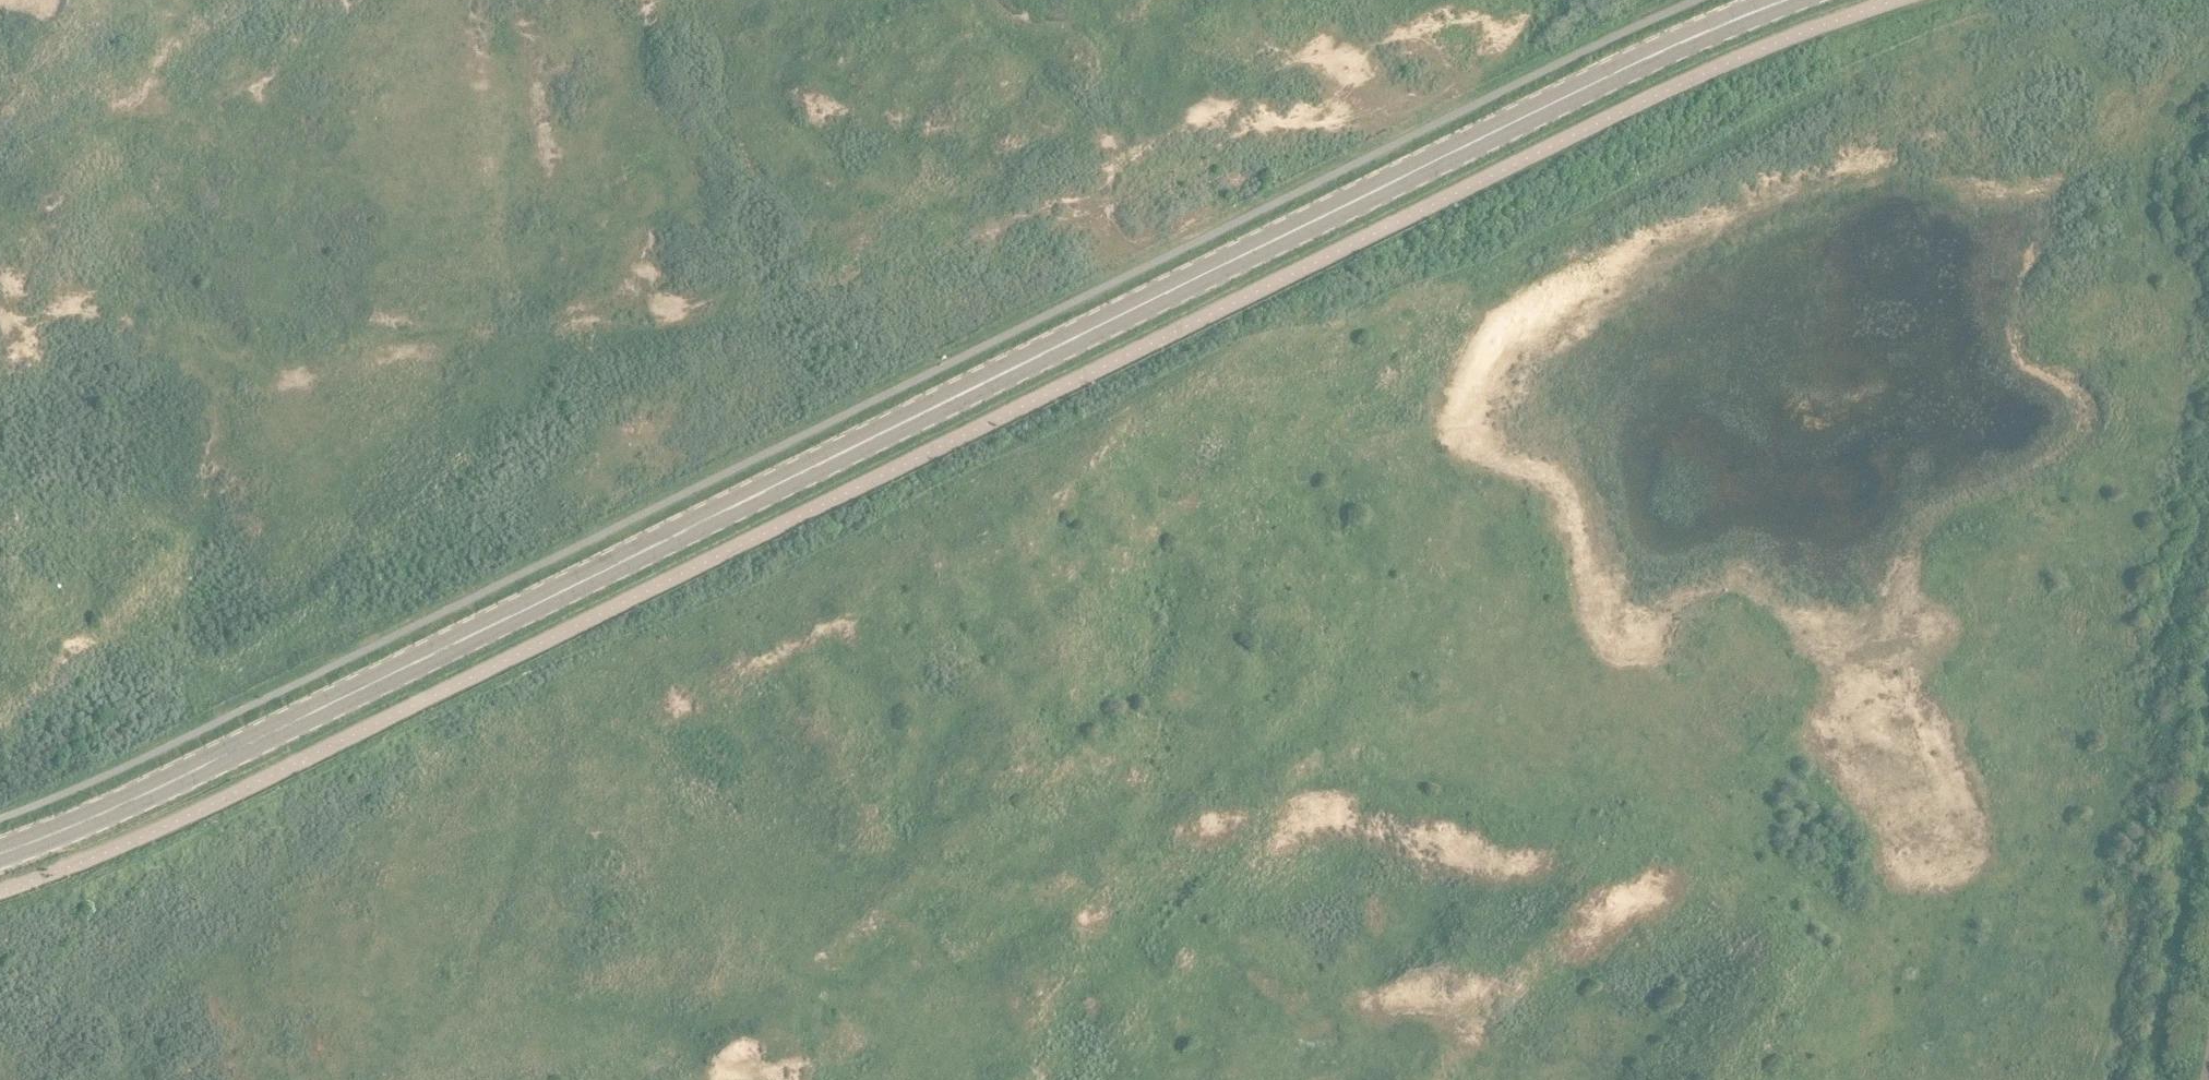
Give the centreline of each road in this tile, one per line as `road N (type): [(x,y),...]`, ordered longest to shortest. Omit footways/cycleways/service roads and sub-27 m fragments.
road 1 (secondary): [(0,855),(134,800),(1607,79),(1789,0)]

